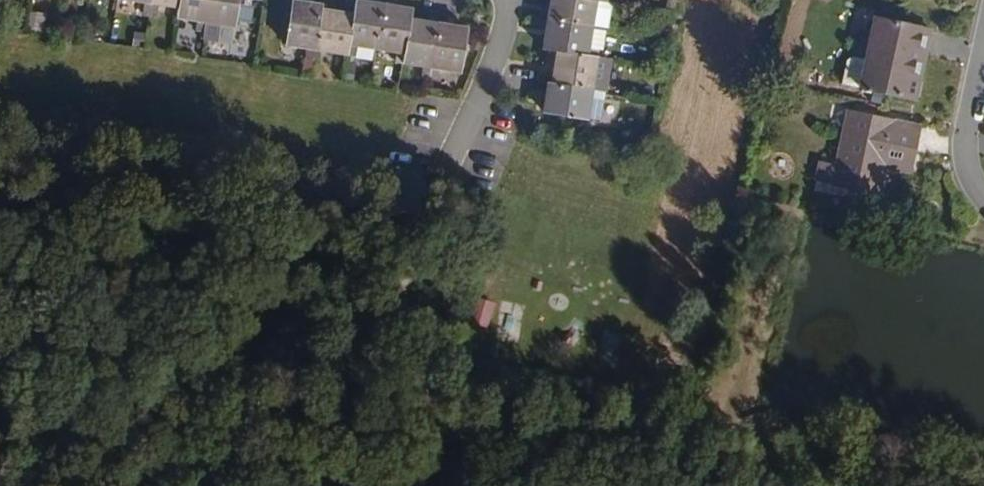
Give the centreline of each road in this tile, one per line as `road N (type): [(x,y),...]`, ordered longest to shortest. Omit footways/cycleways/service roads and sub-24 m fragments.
road 1 (residential): [(507,0),(500,58),(440,202)]
road 2 (residential): [(983,190),(961,138),(983,32)]

